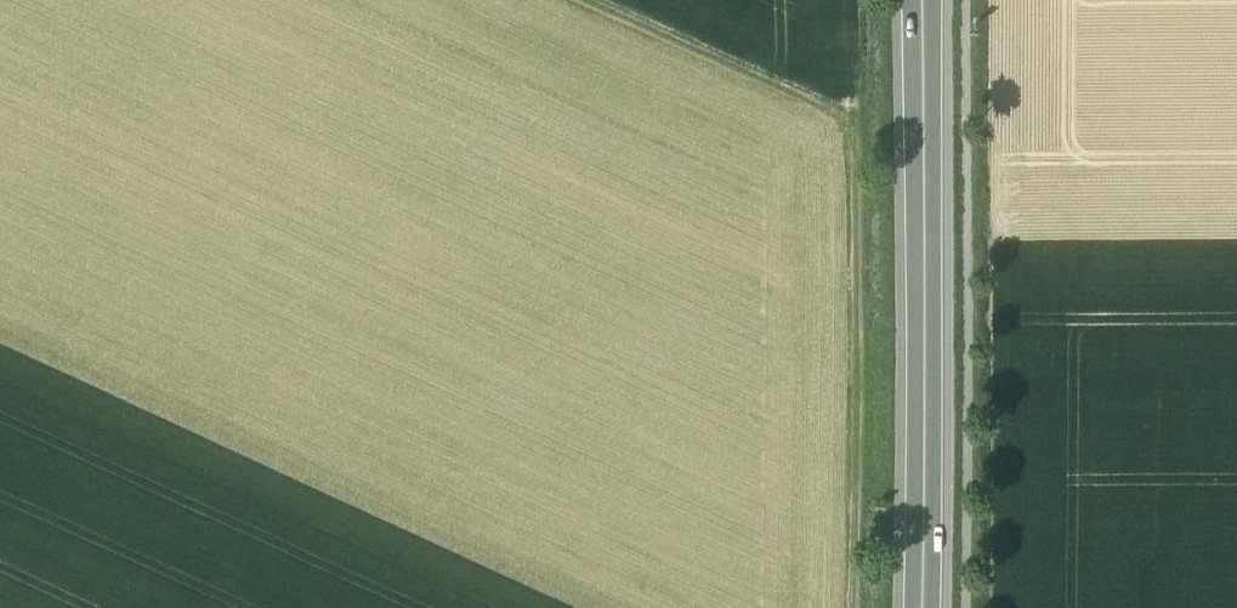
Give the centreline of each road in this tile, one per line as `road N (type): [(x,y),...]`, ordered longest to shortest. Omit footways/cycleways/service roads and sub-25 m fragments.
road 1 (track): [(854,607),(859,175),(845,134),(815,107),(576,0)]
road 2 (primary): [(921,607),(942,202),(939,0)]

